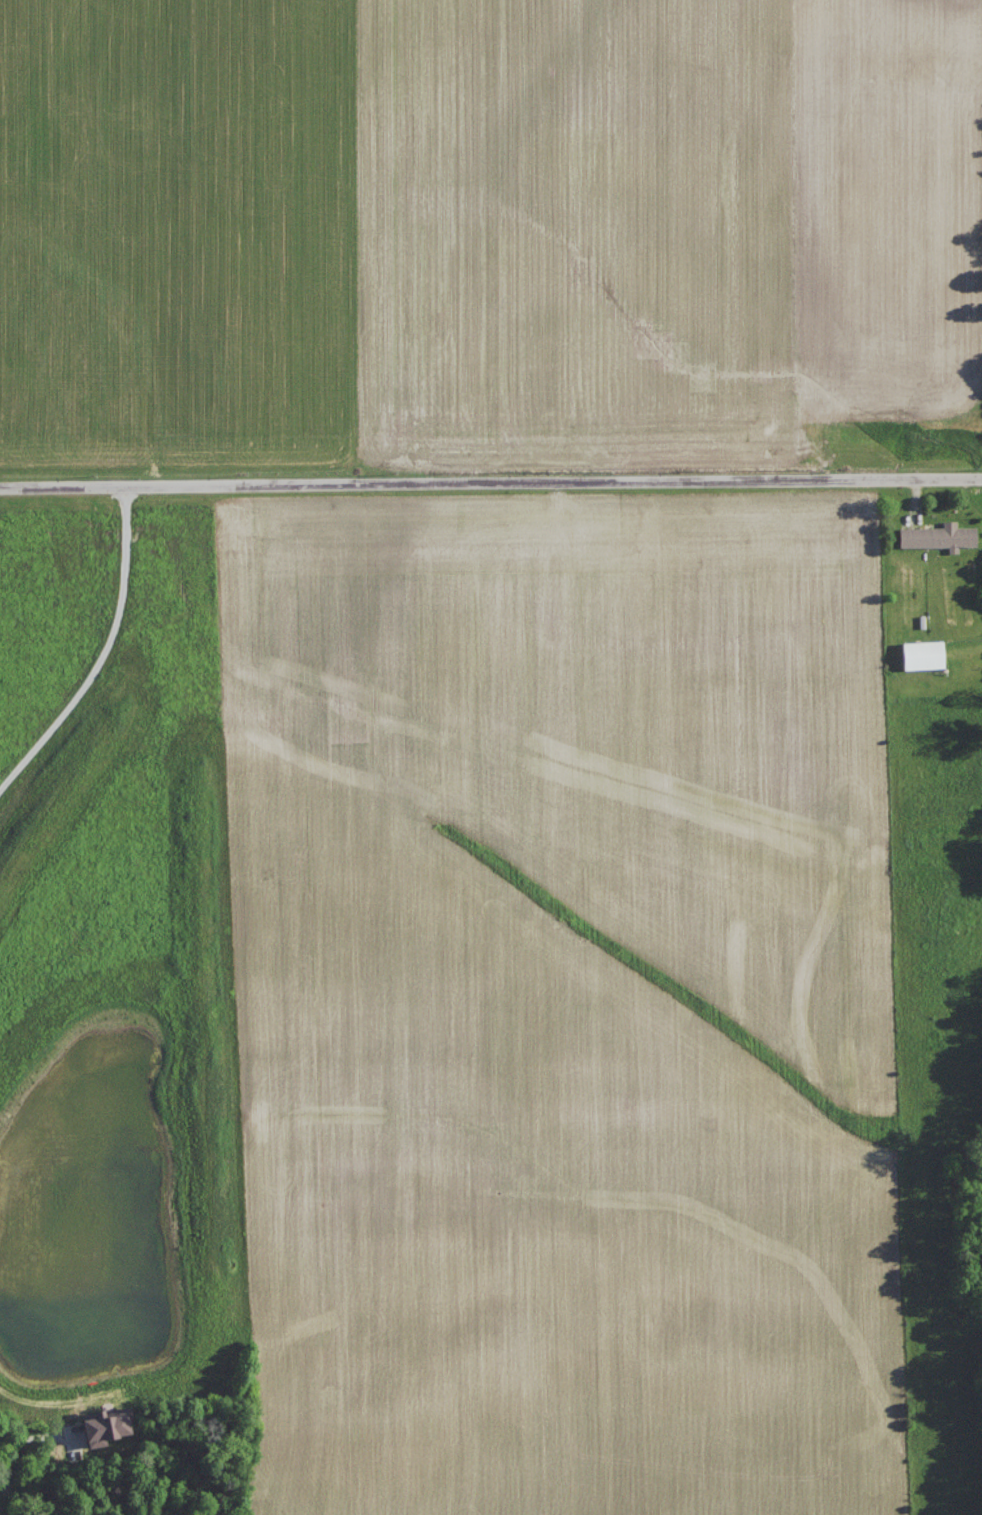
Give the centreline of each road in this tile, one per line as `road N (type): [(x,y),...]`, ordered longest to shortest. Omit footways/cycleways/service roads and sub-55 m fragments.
road 1 (residential): [(981,477),(0,485)]

